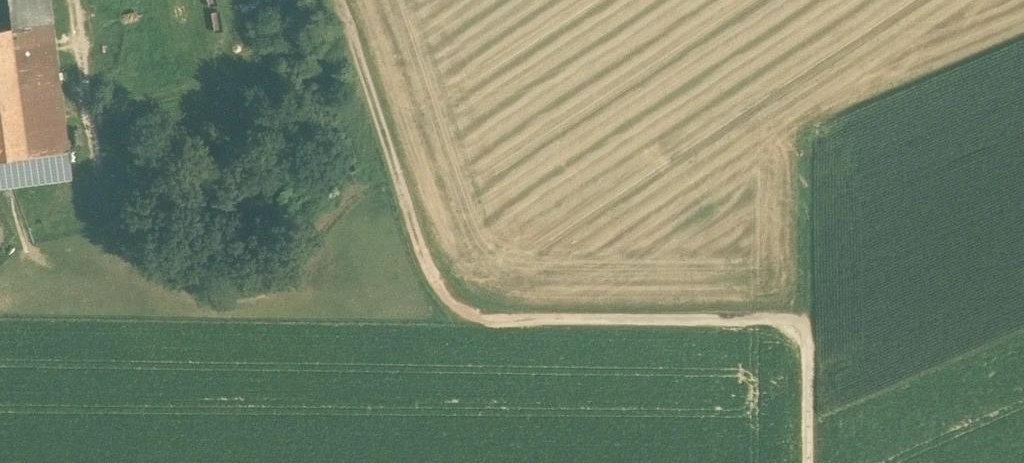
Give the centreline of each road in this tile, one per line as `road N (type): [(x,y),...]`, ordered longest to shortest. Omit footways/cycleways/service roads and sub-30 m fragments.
road 1 (track): [(339,0),(451,303),(488,319),(807,322),(808,462)]

